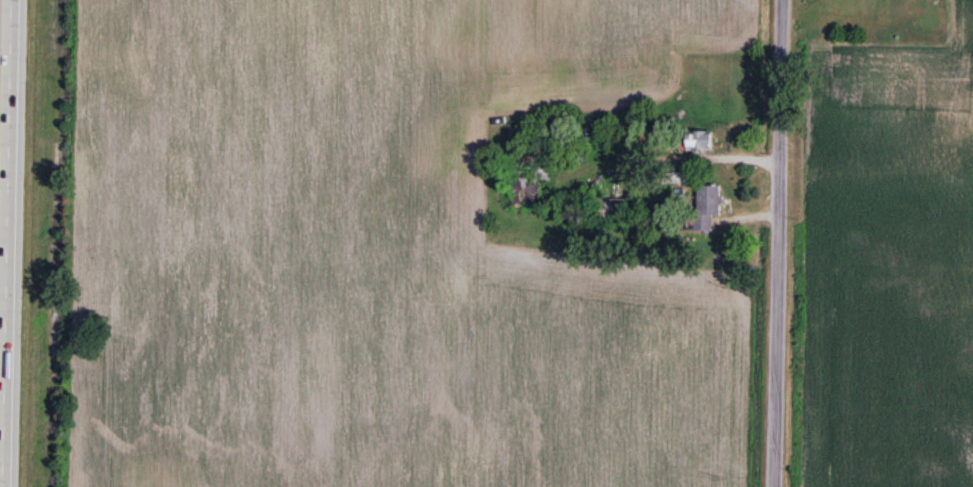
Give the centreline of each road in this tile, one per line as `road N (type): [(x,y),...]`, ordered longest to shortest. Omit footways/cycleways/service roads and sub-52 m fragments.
road 1 (motorway): [(5,486),(15,0)]
road 2 (residential): [(772,486),(782,0)]

